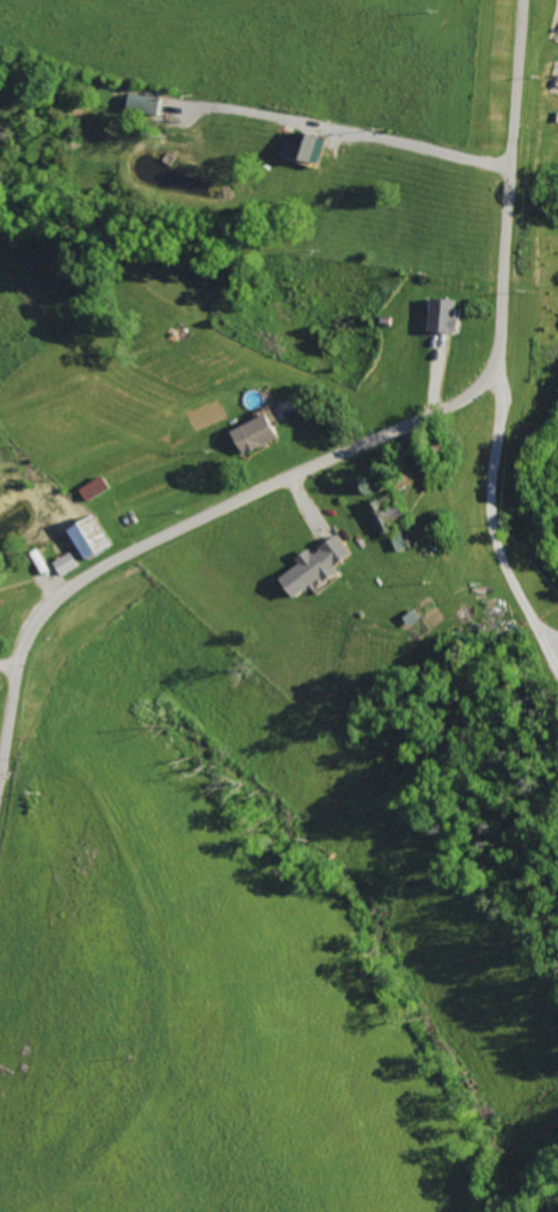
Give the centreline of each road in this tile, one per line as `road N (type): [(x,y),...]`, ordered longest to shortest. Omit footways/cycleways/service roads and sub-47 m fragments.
road 1 (residential): [(0,802),(29,656),(63,604),(146,549),(462,404),(495,371),(507,318),(526,0)]

